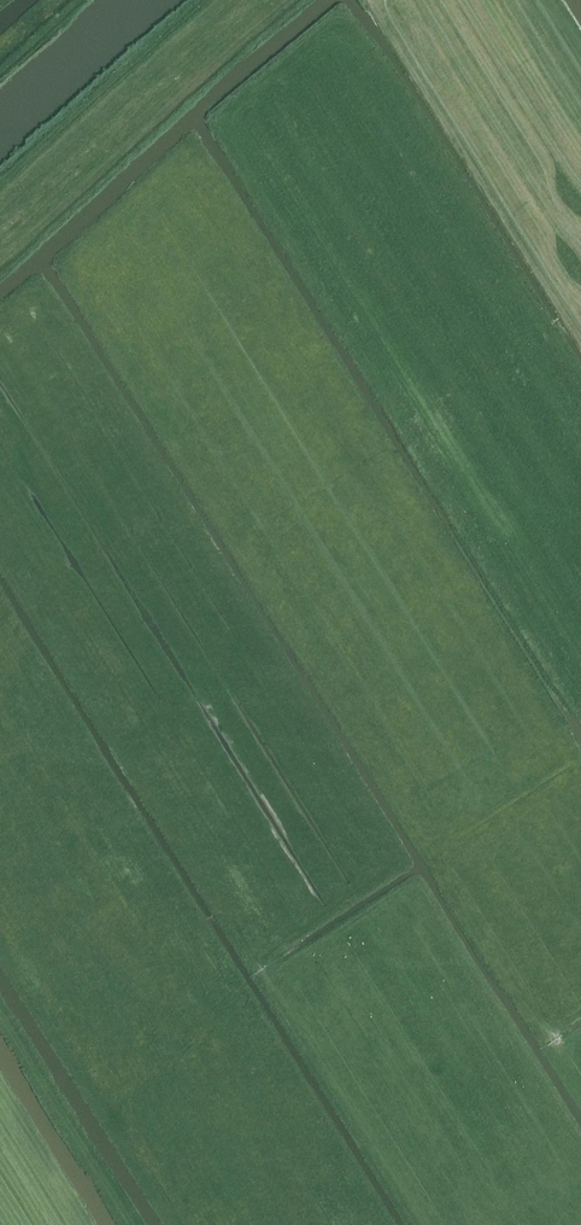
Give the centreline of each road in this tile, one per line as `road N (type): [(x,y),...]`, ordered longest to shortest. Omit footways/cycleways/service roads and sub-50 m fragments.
road 1 (track): [(0,1015),(132,1224)]

